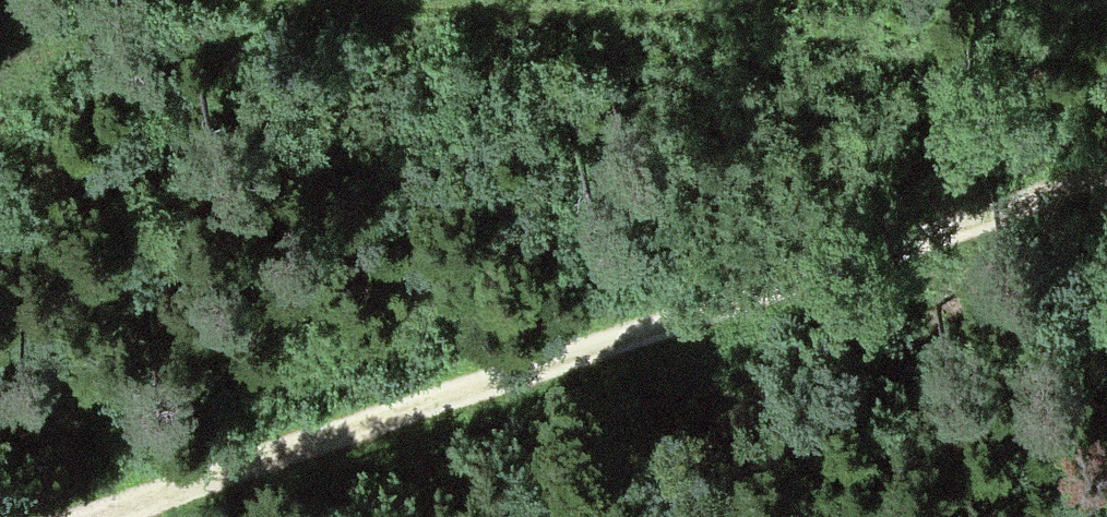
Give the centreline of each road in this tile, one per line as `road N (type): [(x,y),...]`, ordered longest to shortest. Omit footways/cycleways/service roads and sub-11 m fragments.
road 1 (track): [(1106,172),(82,516)]
road 2 (track): [(672,0),(543,0)]

